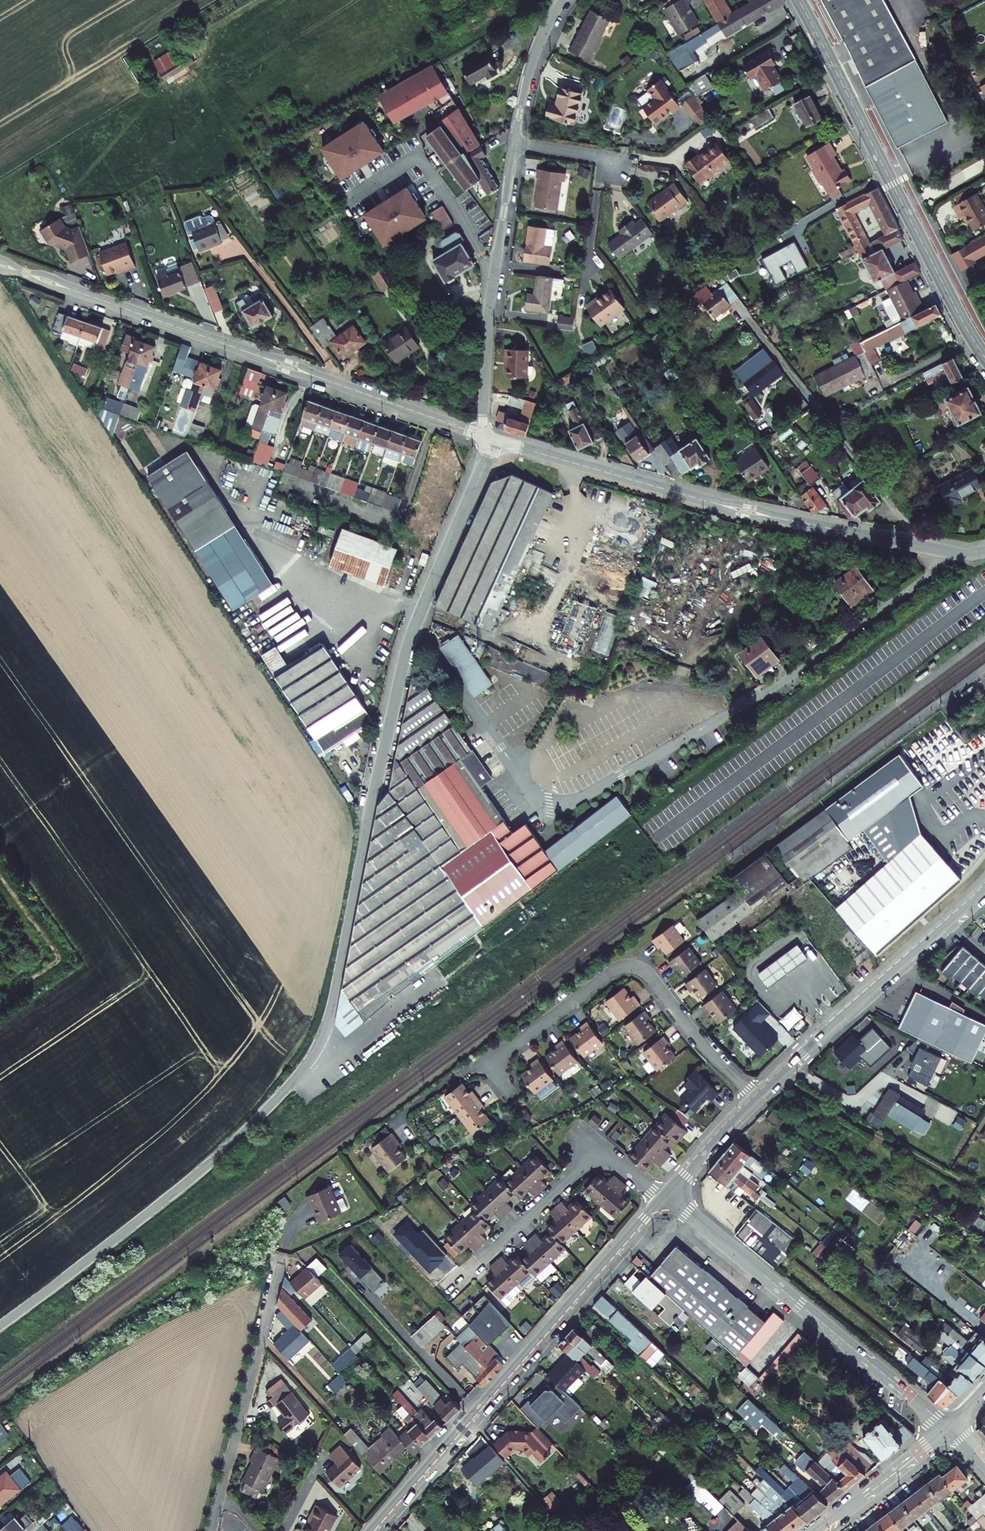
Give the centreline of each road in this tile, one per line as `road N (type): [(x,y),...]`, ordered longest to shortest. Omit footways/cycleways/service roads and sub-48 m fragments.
road 1 (residential): [(0,1326),(219,1156),(317,1047),(404,655),(495,440)]
road 2 (residential): [(0,264),(483,436)]
road 3 (residential): [(495,440),(745,512),(952,553),(984,552)]
road 4 (secondary): [(663,1200),(375,1530)]
road 5 (secondary): [(984,356),(798,0)]
road 6 (secondary): [(663,1200),(949,1427)]
road 7 (residential): [(497,1058),(607,974),(634,966),(651,975),(755,1099)]
road 8 (secondary): [(984,889),(755,1099)]
road 9 (unclassified): [(483,436),(514,143)]
road 10 (residential): [(281,1260),(211,1530)]
road 11 (residential): [(460,1279),(596,1155),(615,1159),(663,1200)]
road 12 (secondary): [(816,1530),(949,1427)]
road 13 (unclassified): [(514,143),(533,60),(563,0)]
road 14 (secondary): [(755,1099),(663,1200)]

